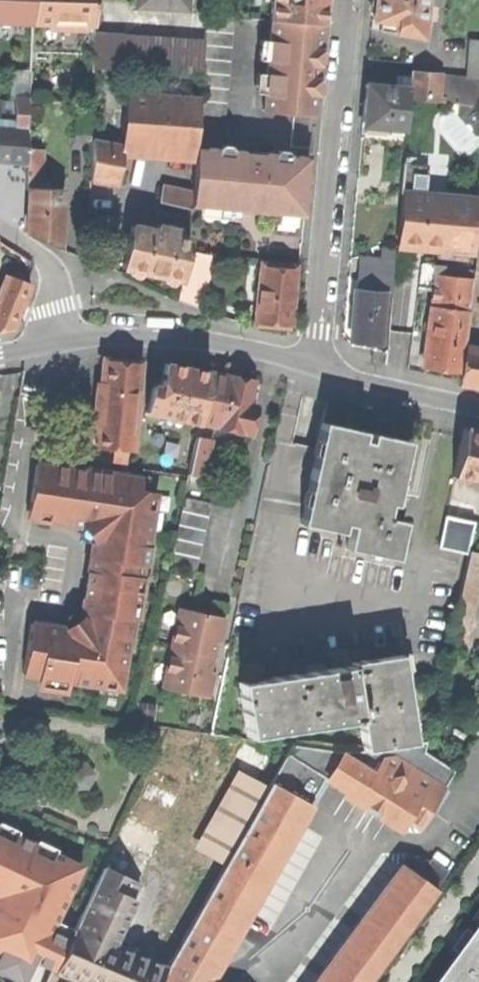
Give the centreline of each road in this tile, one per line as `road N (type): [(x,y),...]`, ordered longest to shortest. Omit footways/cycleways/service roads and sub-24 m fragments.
road 1 (residential): [(350,0),(316,366)]
road 2 (residential): [(70,344),(143,334),(316,366)]
road 3 (residential): [(316,366),(478,403)]
road 4 (residential): [(70,344),(53,267),(0,226)]

